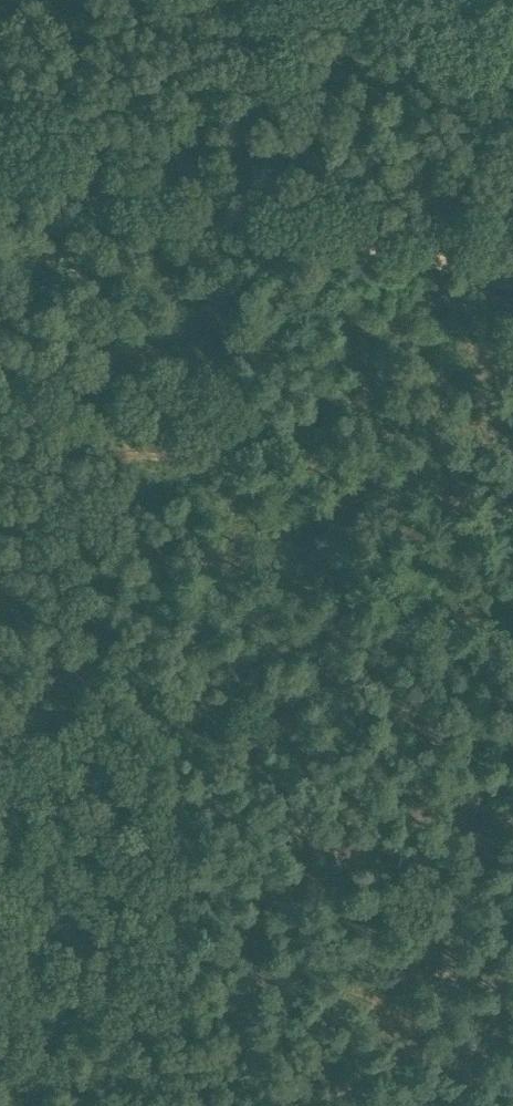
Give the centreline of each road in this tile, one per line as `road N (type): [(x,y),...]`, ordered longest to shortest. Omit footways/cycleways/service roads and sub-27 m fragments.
road 1 (track): [(512,281),(0,150)]
road 2 (track): [(0,457),(274,457),(512,514)]
road 3 (track): [(309,1105),(512,975)]

